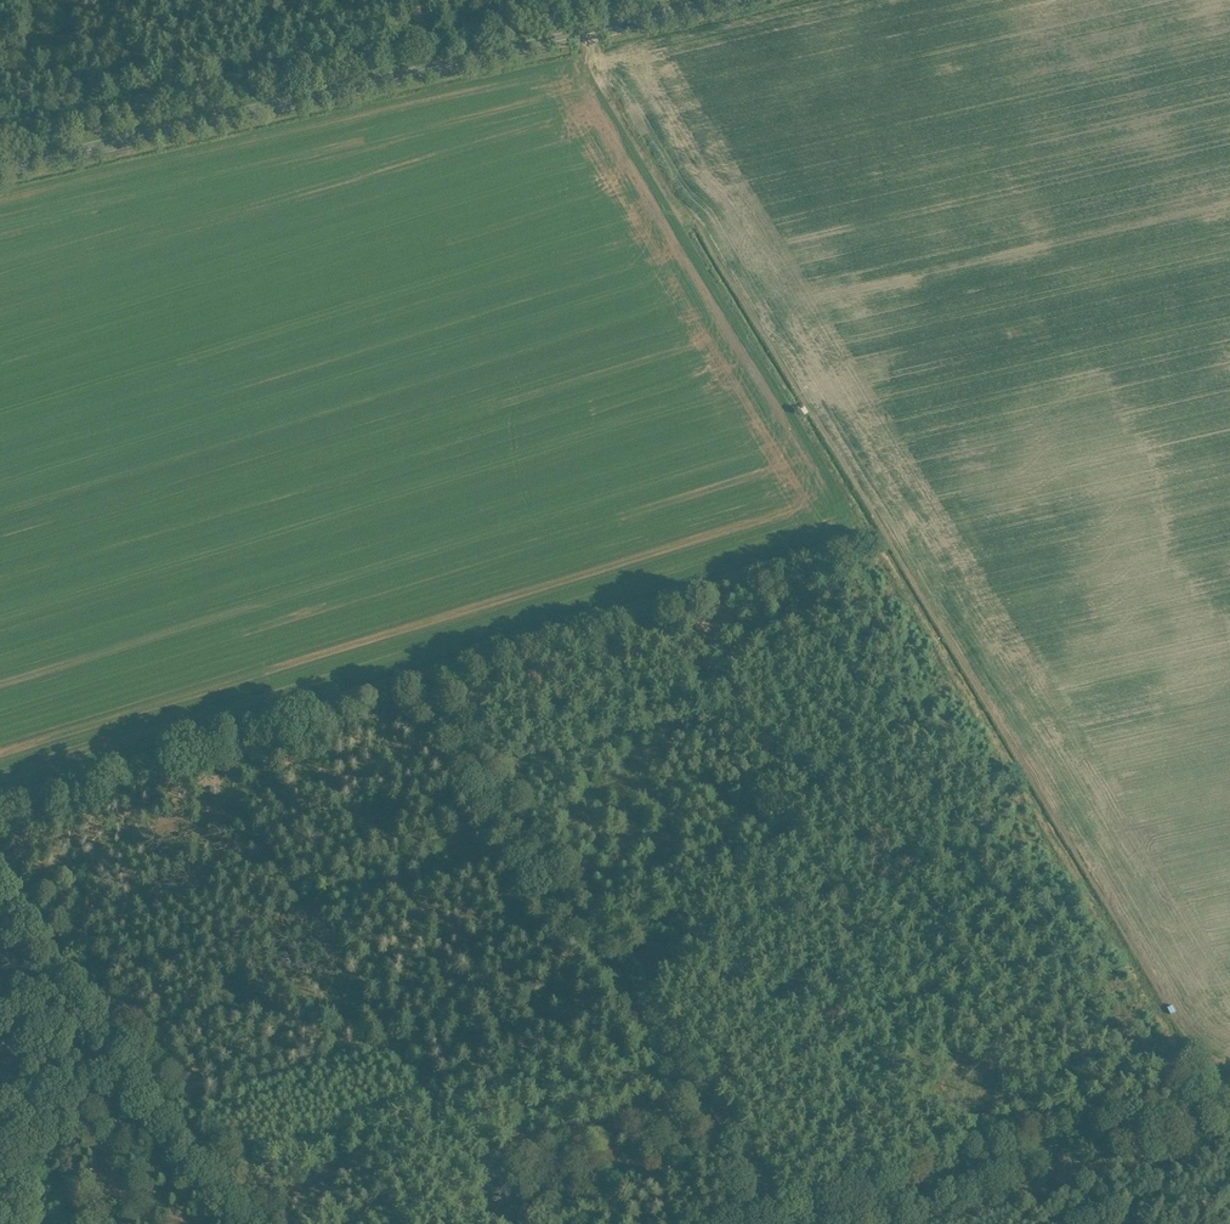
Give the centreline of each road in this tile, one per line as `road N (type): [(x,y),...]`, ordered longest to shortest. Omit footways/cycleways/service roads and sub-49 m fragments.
road 1 (tertiary): [(0,169),(715,0)]

